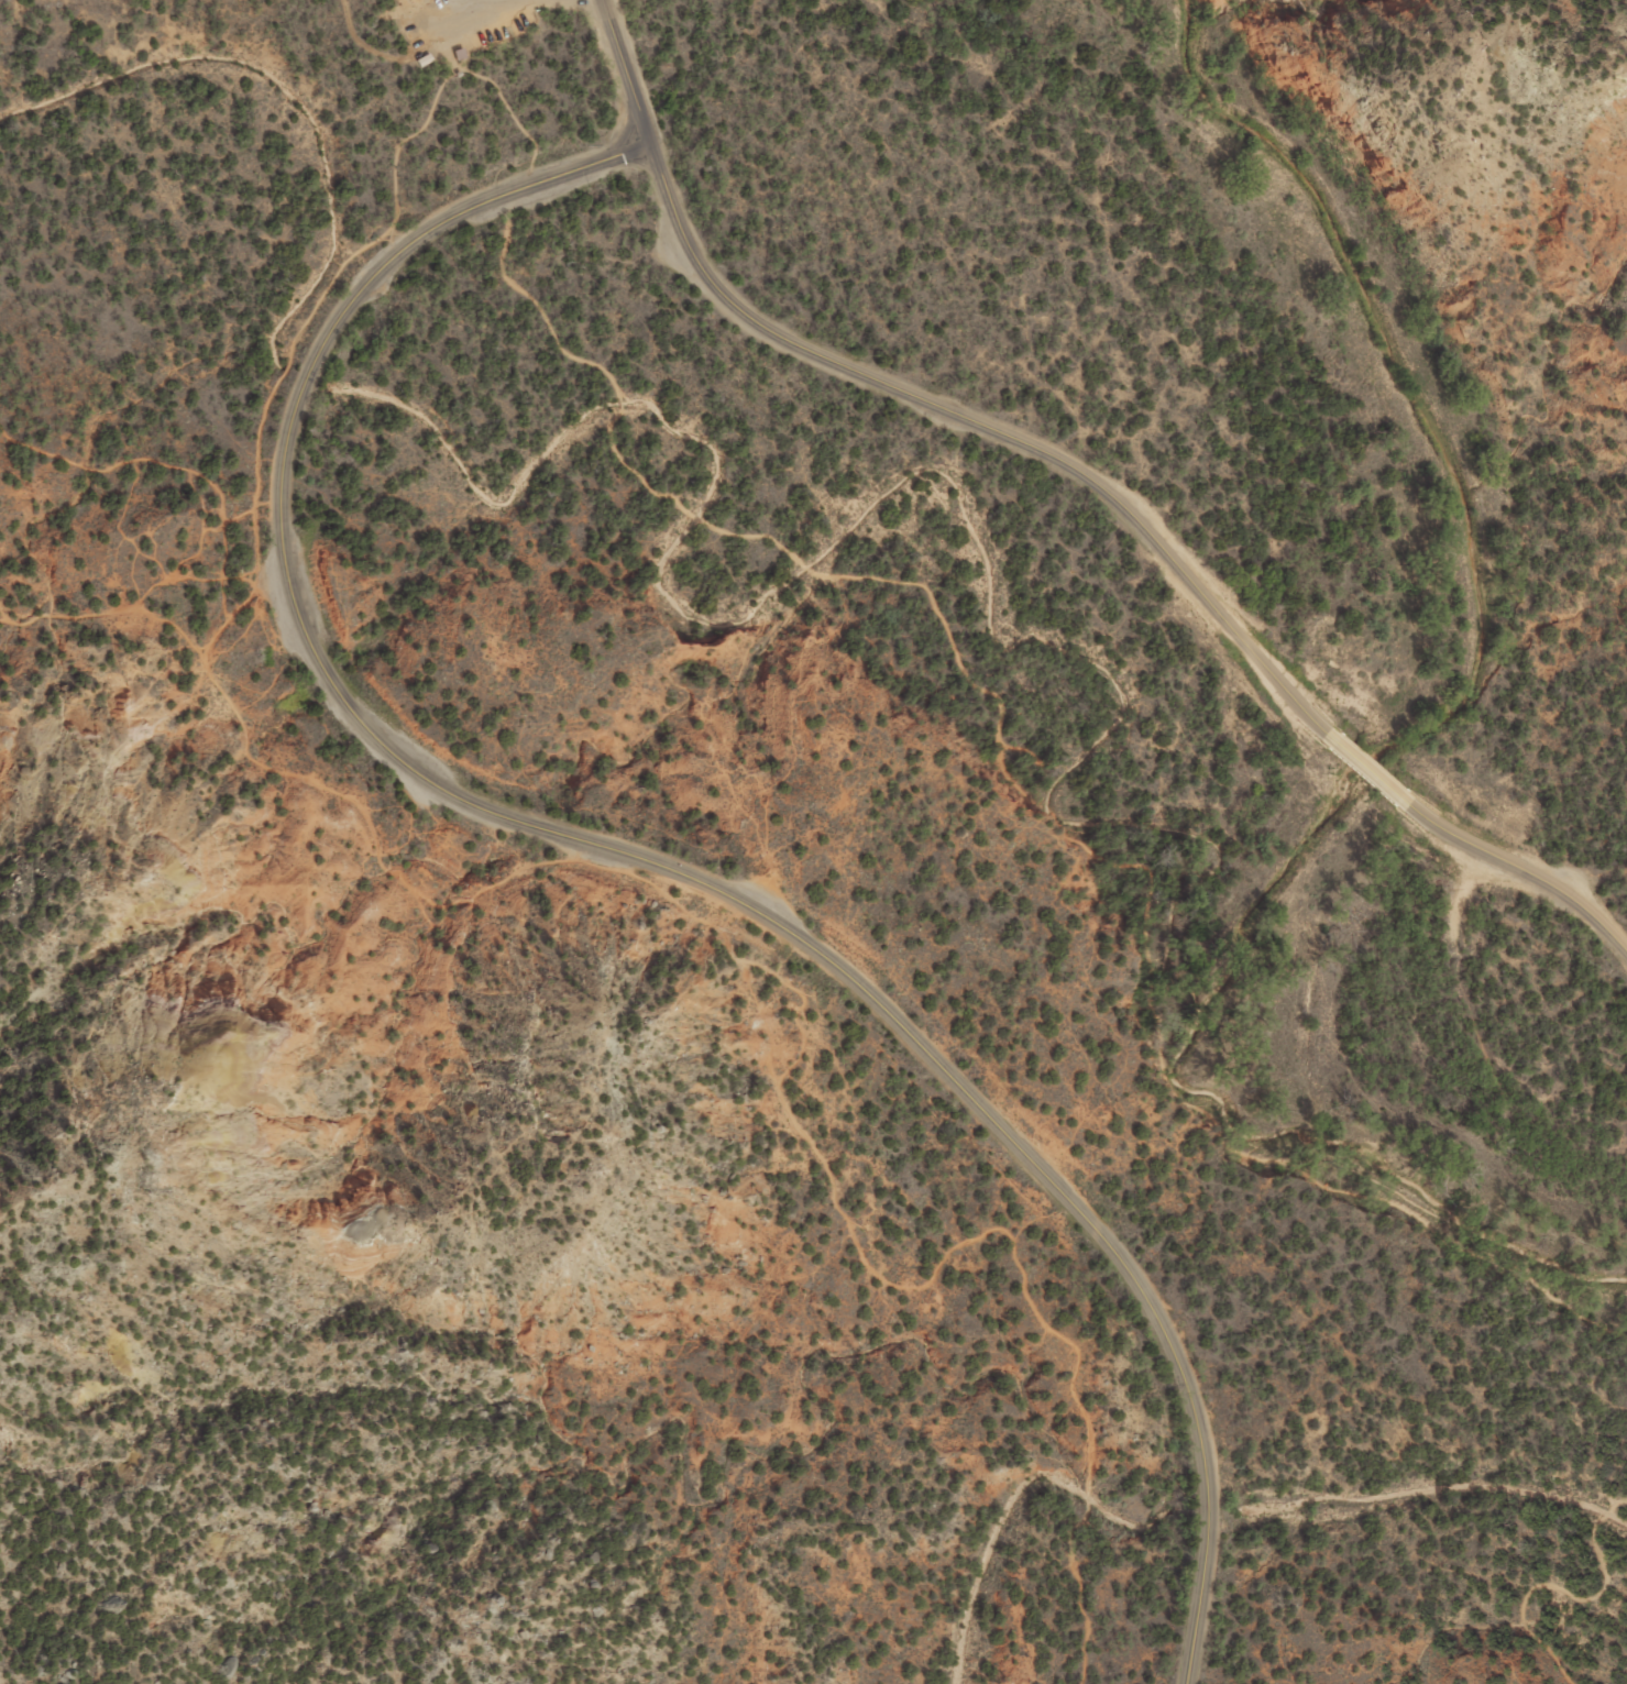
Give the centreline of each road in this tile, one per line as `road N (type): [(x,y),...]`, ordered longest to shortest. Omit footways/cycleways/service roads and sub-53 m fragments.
road 1 (tertiary): [(1187,1683),(1207,1470),(1180,1360),(1129,1266),(834,965),(725,894),(447,792),(349,711),(308,639),(283,538),(283,467),(295,407),(345,309),(399,251),(453,214),(649,146)]
road 2 (tertiary): [(603,0),(672,210),(715,289),(784,341),(1069,464),(1117,495),(1324,724)]
road 3 (tertiary): [(1397,791),(1437,824),(1560,891),(1626,952)]

